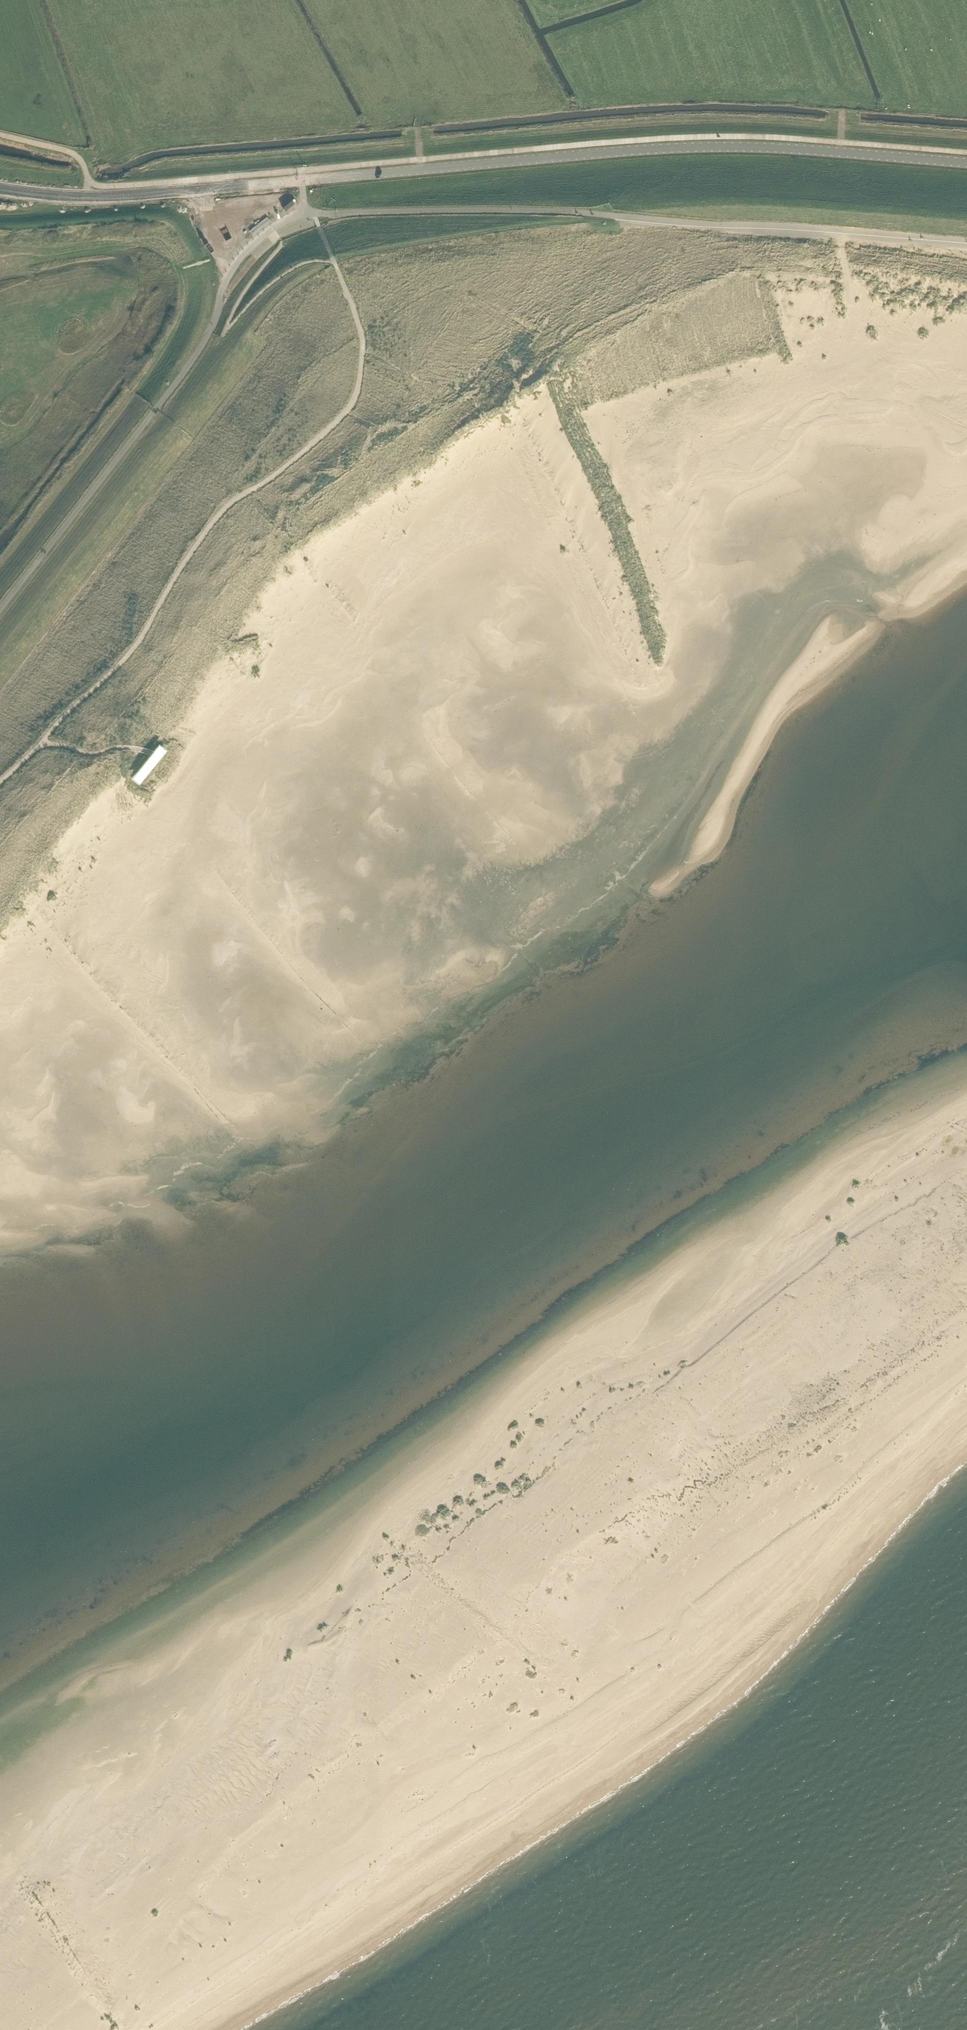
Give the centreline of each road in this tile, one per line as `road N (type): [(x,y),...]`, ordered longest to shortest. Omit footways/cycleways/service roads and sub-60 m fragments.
road 1 (tertiary): [(302,180),(720,146),(966,162)]
road 2 (unclassified): [(0,611),(197,355),(237,260),(273,226),(306,214),(302,180)]
road 3 (tertiary): [(0,188),(115,196),(302,180)]

